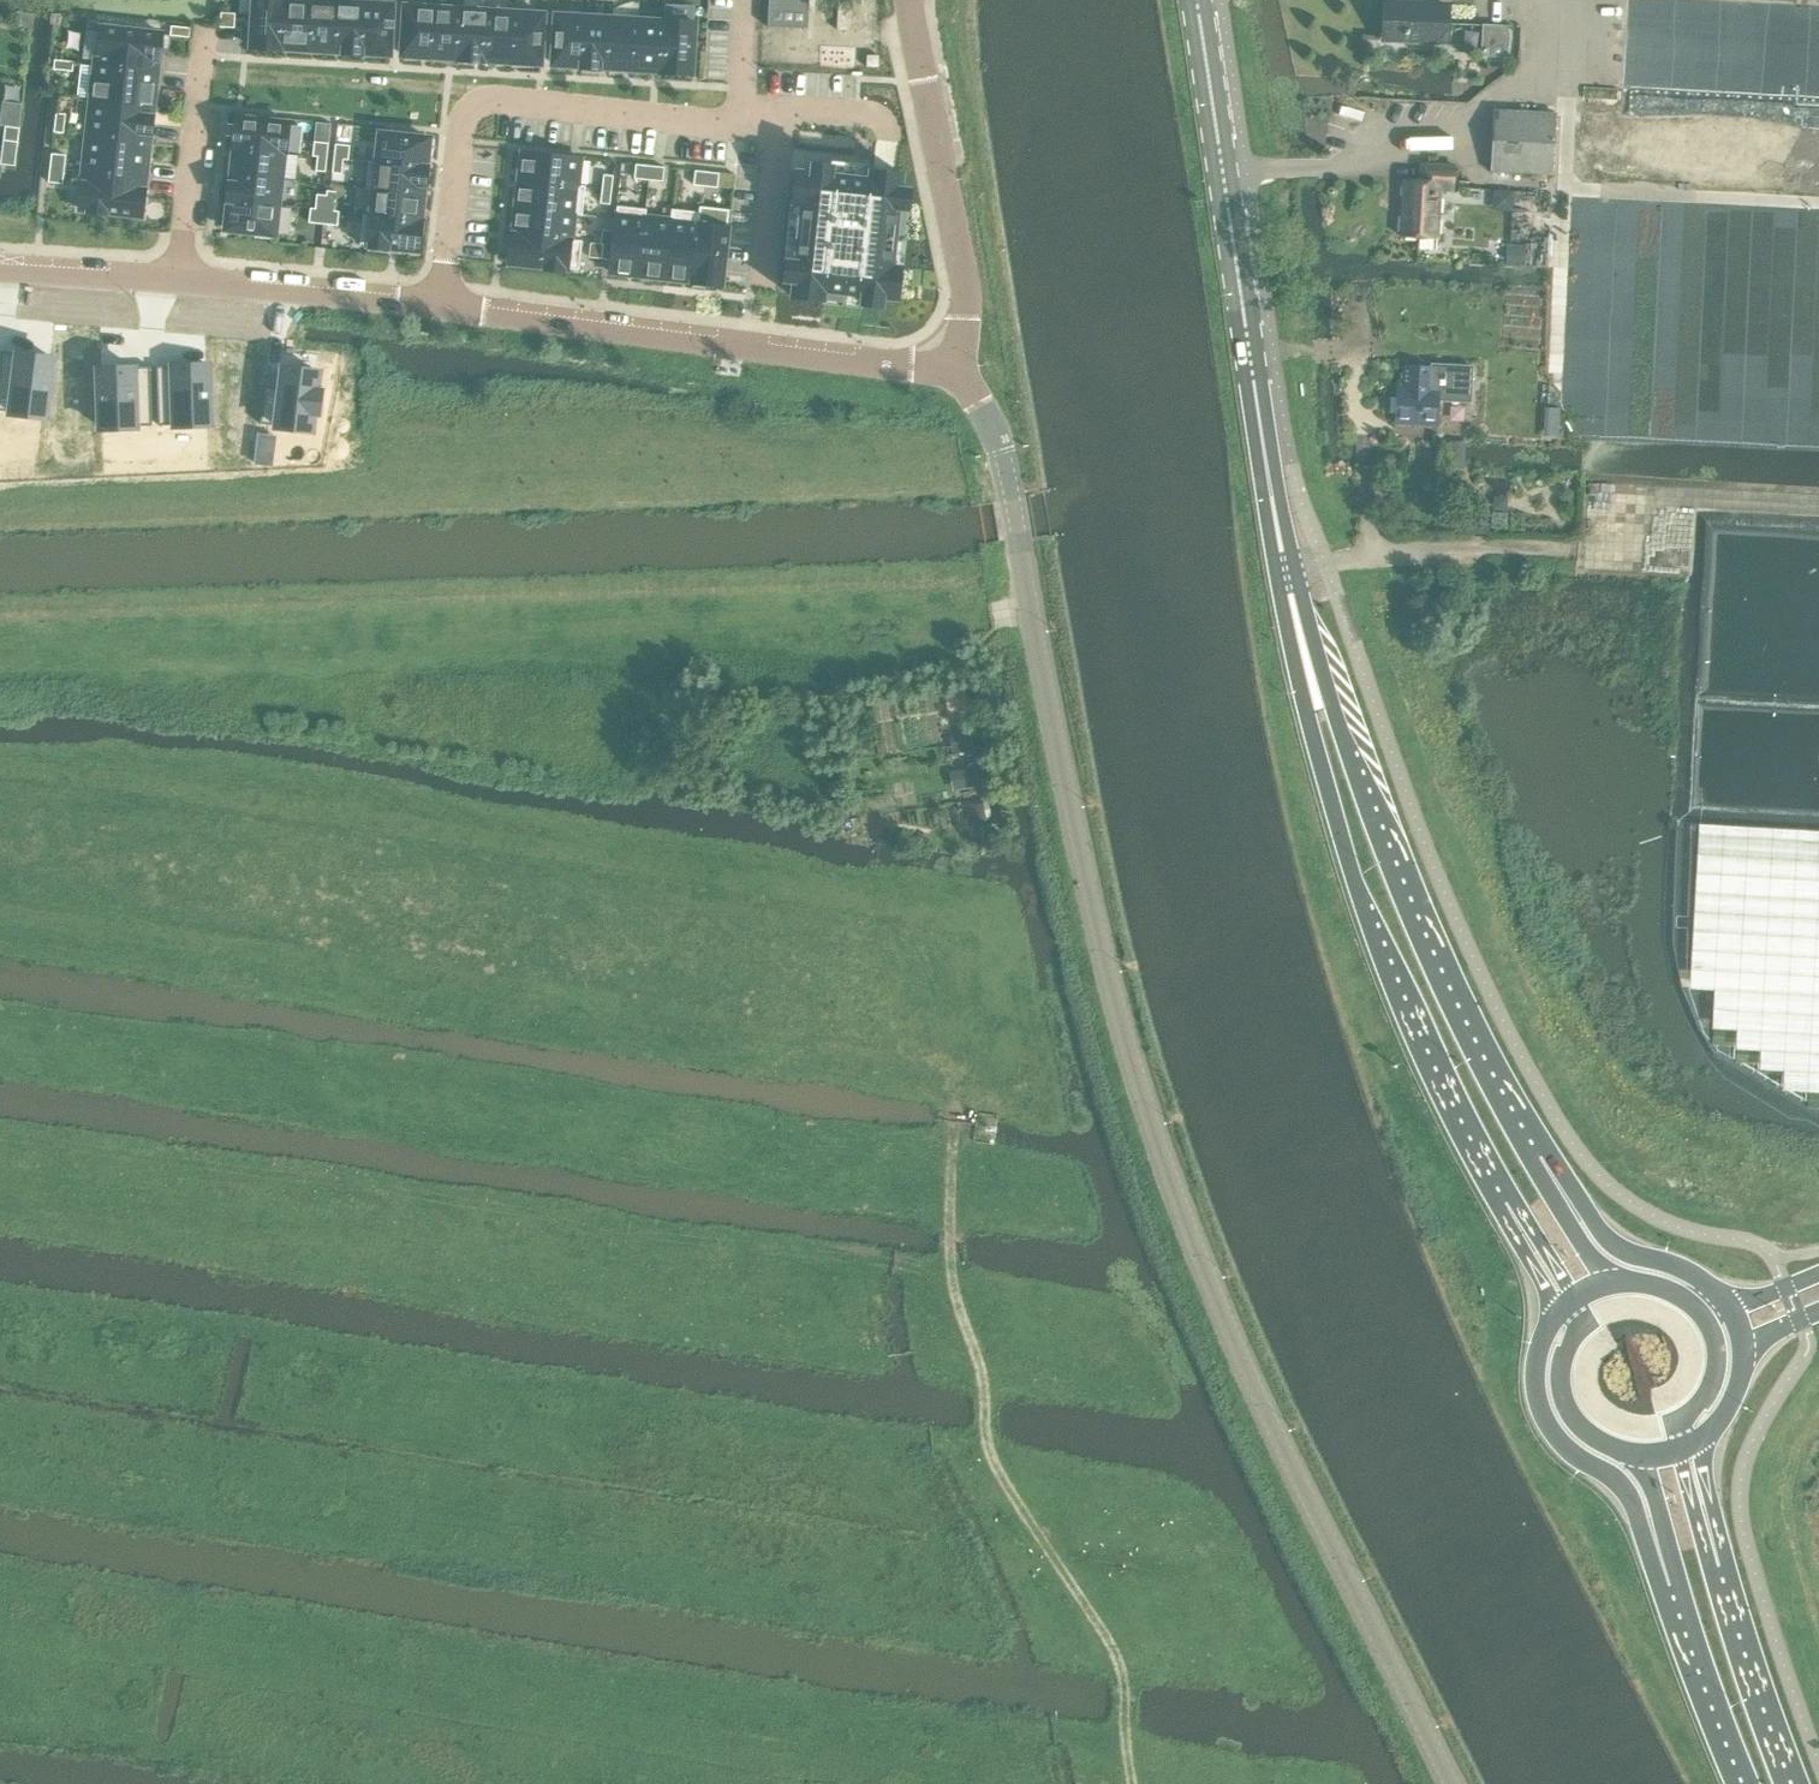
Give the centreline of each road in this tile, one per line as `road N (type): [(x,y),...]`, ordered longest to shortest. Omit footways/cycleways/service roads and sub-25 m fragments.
road 1 (tertiary): [(1453,1783),(1231,1332),(1136,1084),(1102,956),(1009,491),(983,400),(943,345)]
road 2 (track): [(1136,1783),(1114,1651),(993,1463),(985,1389),(952,1266),(957,1103)]
road 3 (primary): [(1308,668),(1283,568),(1193,0)]
road 4 (residential): [(441,309),(461,130),(483,100),(742,125),(868,114),(888,135),(885,171)]
road 5 (primary): [(1308,668),(1320,763),(1359,893),(1441,1086),(1518,1224)]
road 6 (primary): [(1561,1190),(1473,1040),(1308,668)]
road 7 (tertiary): [(441,309),(865,360),(905,359),(943,345)]
road 8 (tertiary): [(943,345),(961,325),(968,281),(910,0)]
road 9 (primary): [(1552,1320),(1536,1376),(1545,1418),(1571,1453),(1621,1485),(1666,1573)]
road 10 (primary): [(1794,1783),(1708,1528)]
road 11 (tertiary): [(182,279),(441,309)]
road 12 (residential): [(182,279),(208,27)]
road 13 (primary): [(1666,1573),(1745,1783)]
road 14 (primary): [(1726,1303),(1682,1267),(1615,1246),(1561,1190)]
road 15 (primary): [(1574,1298),(1582,1325),(1566,1350),(1564,1395),(1588,1433),(1629,1452)]
road 16 (tertiary): [(0,265),(182,279)]
road 17 (primary): [(1678,1449),(1677,1422),(1700,1402),(1713,1371),(1712,1337),(1696,1307)]
road 18 (primary): [(1629,1452),(1654,1494),(1666,1573)]

